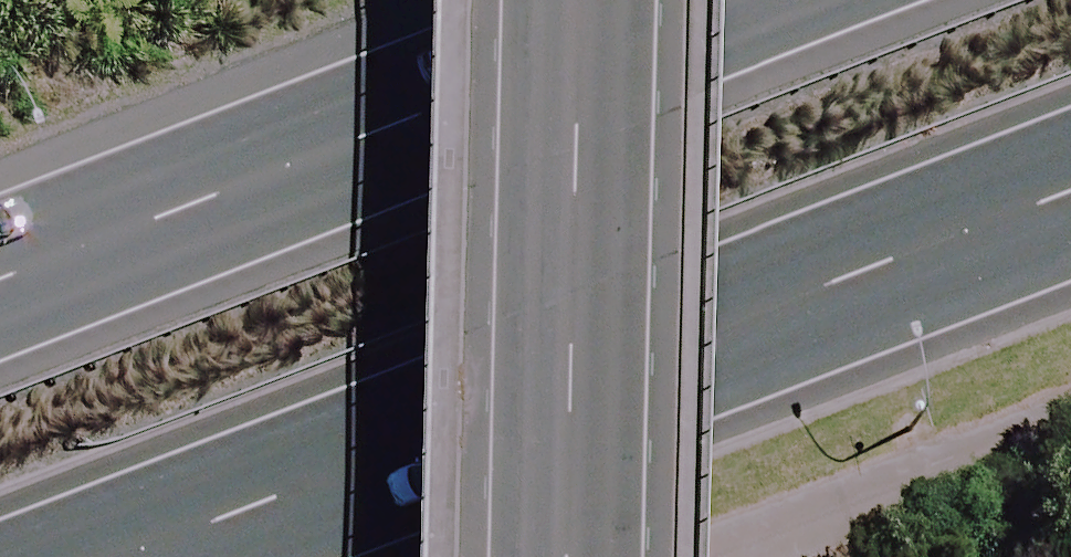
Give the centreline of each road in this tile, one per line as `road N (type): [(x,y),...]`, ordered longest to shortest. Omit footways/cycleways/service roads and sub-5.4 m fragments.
road 1 (primary): [(1070,205),(163,556)]
road 2 (primary): [(0,269),(705,0)]
road 3 (tertiary): [(578,0),(564,556)]

